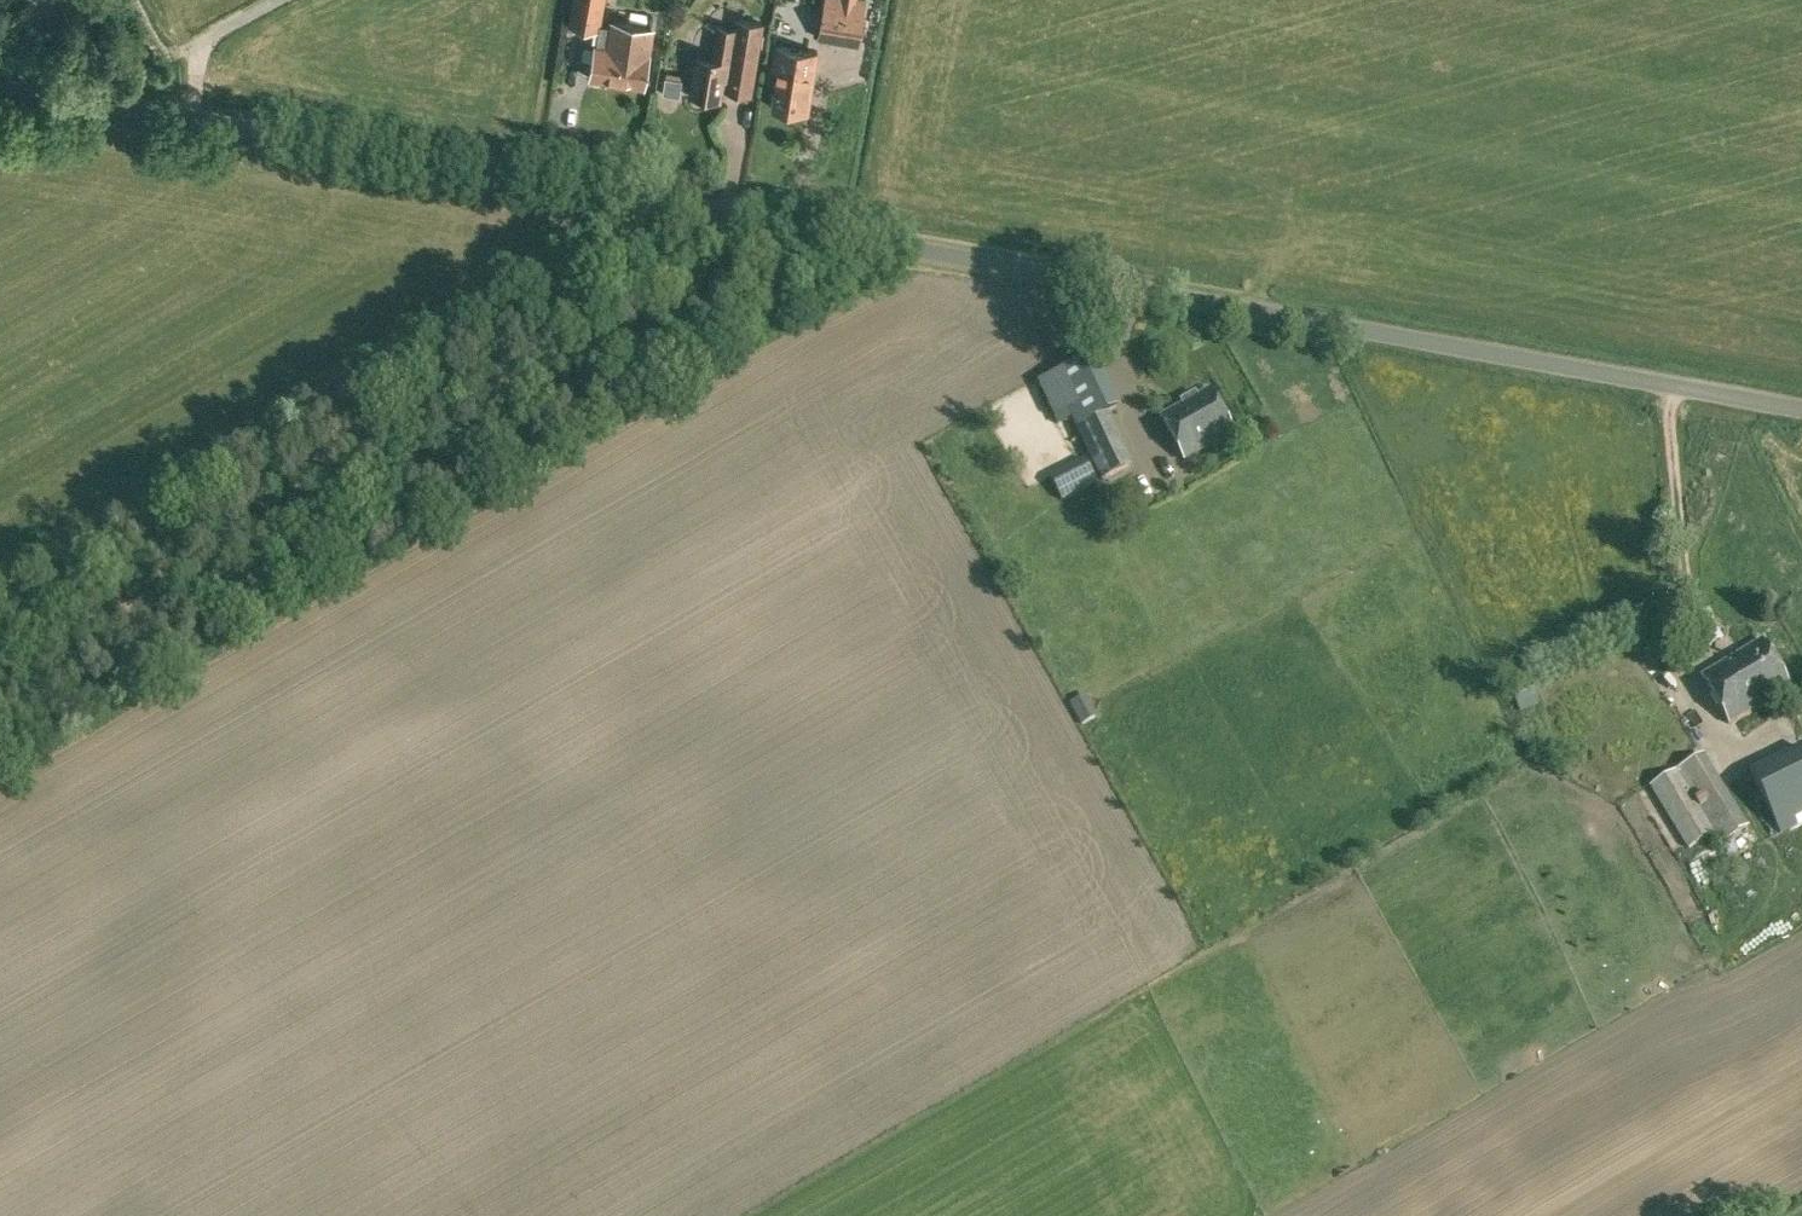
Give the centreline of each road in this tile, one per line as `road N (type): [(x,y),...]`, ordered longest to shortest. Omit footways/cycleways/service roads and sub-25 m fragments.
road 1 (tertiary): [(1801,406),(0,81)]

